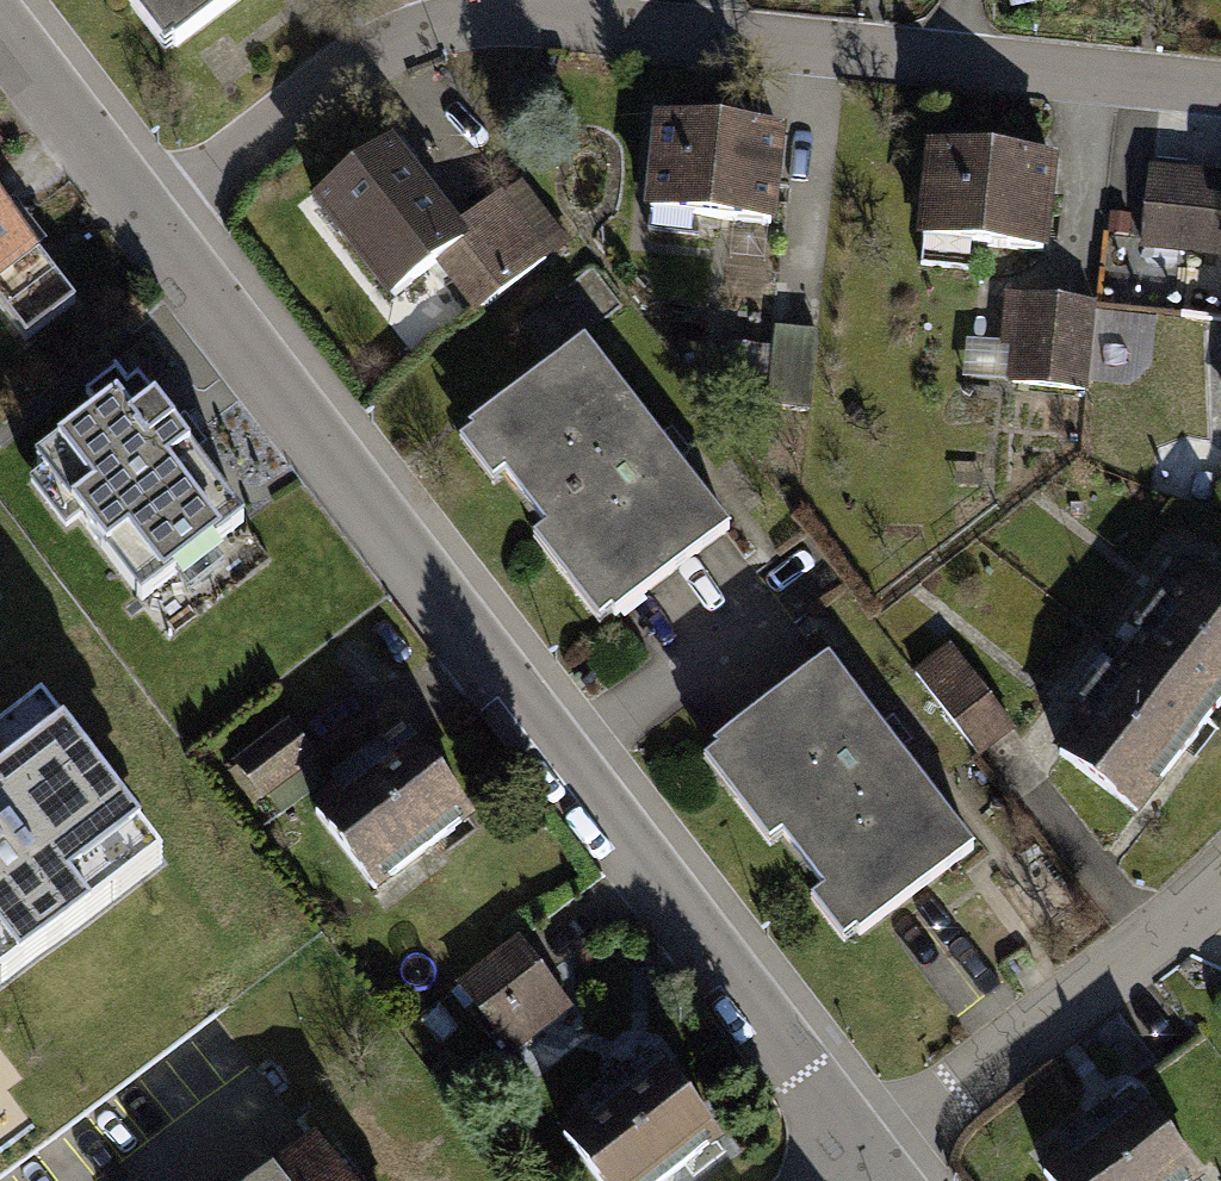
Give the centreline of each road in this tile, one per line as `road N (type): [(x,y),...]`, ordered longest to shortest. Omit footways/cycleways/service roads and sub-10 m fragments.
road 1 (residential): [(166,226),(876,1164)]
road 2 (residential): [(1220,79),(486,14),(312,88),(166,226)]
road 3 (residential): [(876,1164),(1220,877)]
road 4 (residential): [(0,18),(166,226)]

